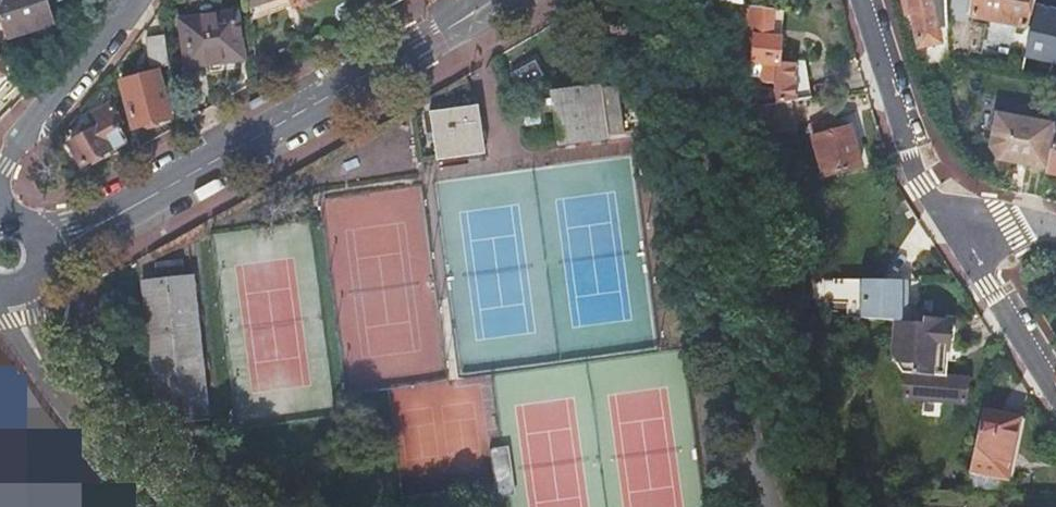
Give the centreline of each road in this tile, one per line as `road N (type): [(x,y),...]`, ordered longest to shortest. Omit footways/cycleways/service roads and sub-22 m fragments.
road 1 (tertiary): [(39,236),(75,234),(490,0)]
road 2 (residential): [(169,506),(58,395),(20,319),(16,289)]
road 3 (residential): [(866,0),(921,154),(956,217)]
road 4 (residential): [(0,177),(129,0)]
road 5 (residential): [(956,217),(1055,392)]

